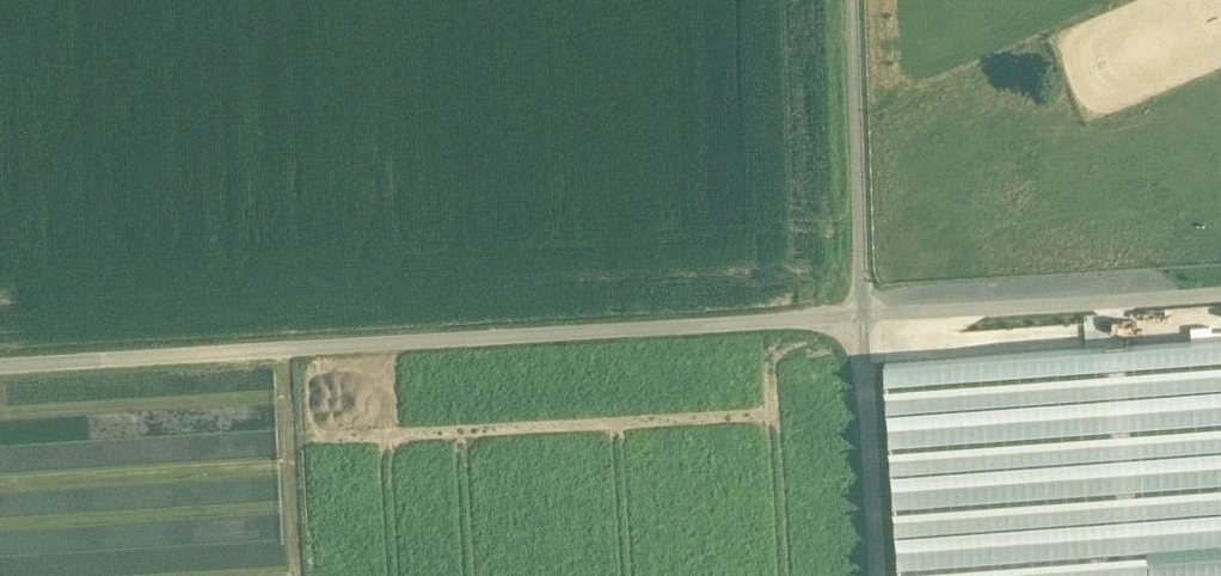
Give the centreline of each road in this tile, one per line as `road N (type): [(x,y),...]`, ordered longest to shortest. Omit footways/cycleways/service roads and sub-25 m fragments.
road 1 (unclassified): [(868,315),(0,366)]
road 2 (residential): [(868,315),(1220,296)]
road 3 (residential): [(861,0),(868,315)]
road 4 (unclassified): [(868,315),(883,575)]

